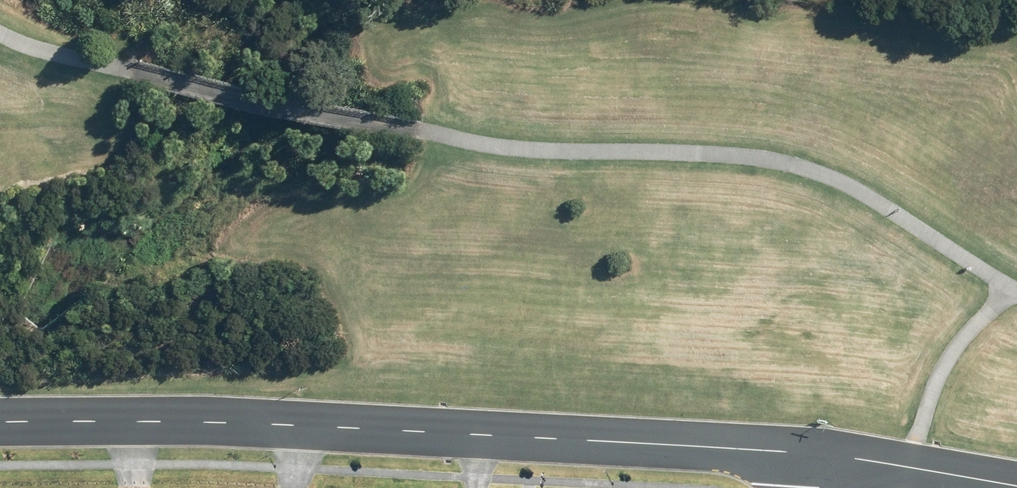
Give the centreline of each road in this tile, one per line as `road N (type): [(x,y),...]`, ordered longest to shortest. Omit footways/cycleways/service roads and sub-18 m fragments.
road 1 (residential): [(304,425),(825,453)]
road 2 (residential): [(0,420),(304,425)]
road 3 (residential): [(1016,485),(825,453)]

